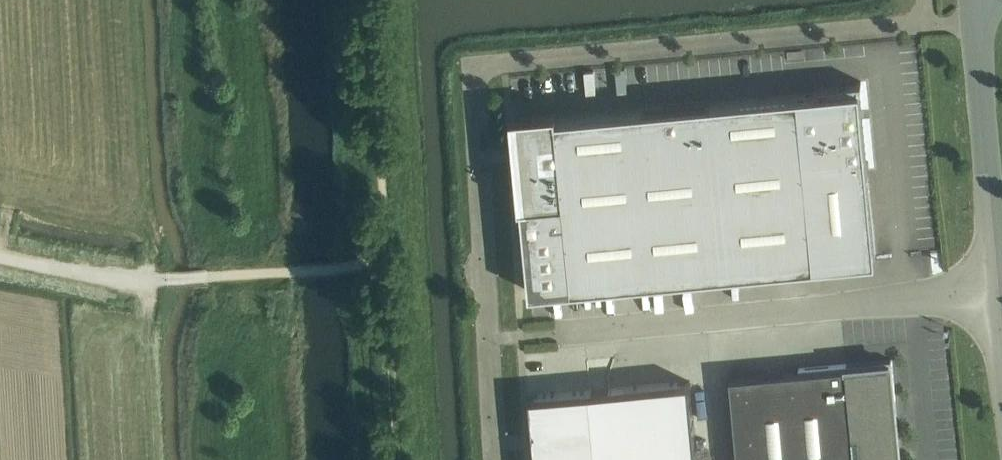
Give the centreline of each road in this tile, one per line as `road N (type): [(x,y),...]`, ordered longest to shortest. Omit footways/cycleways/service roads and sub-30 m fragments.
road 1 (track): [(375,0),(397,459)]
road 2 (unclassified): [(559,334),(1001,290)]
road 3 (unclassified): [(289,272),(127,281),(0,256)]
road 4 (unclassified): [(1001,290),(974,0)]

